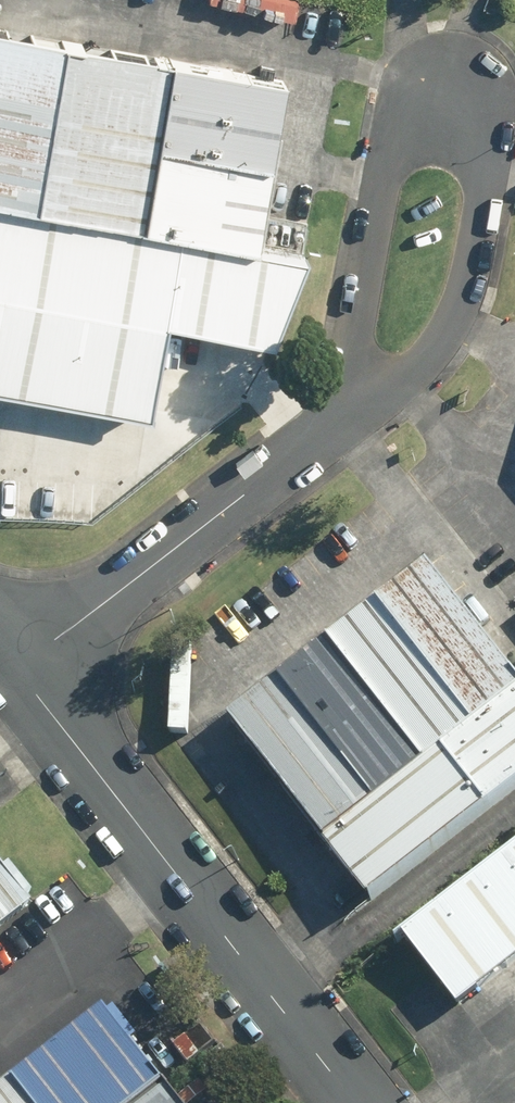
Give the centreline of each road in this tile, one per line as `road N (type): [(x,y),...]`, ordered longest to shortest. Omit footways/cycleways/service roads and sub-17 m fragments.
road 1 (residential): [(346,416),(368,266),(412,94),(424,79),(466,73),(493,99),(489,185),(472,281),(415,369)]
road 2 (residential): [(19,669),(354,1102)]
road 3 (residential): [(19,669),(346,416)]

